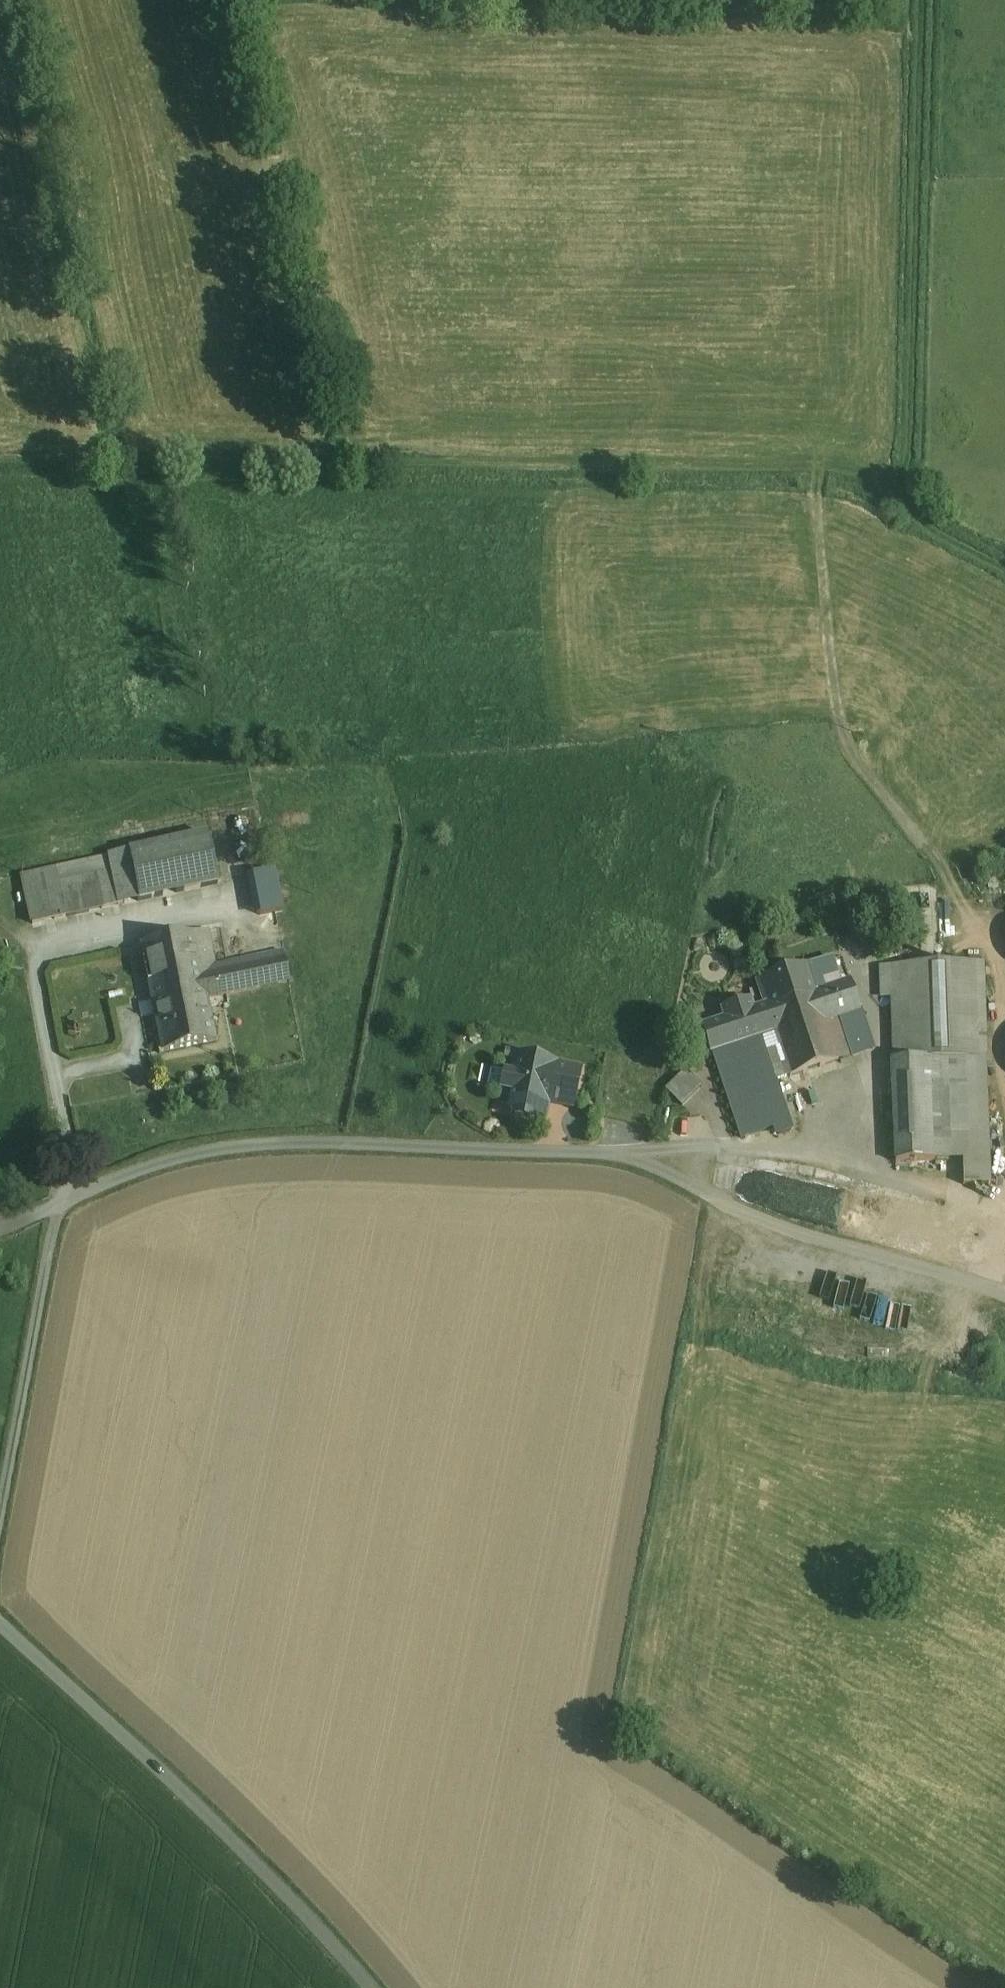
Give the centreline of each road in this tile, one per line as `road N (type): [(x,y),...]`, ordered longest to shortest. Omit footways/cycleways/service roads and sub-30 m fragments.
road 1 (unclassified): [(0,1224),(133,1166),(225,1146),(600,1153),(652,1162),(792,1229),(1004,1292)]
road 2 (track): [(0,456),(864,480),(901,498),(928,526),(1004,566)]
road 3 (unclassified): [(0,1618),(357,1960),(376,1987)]
road 4 (track): [(901,498),(916,448),(923,0)]

